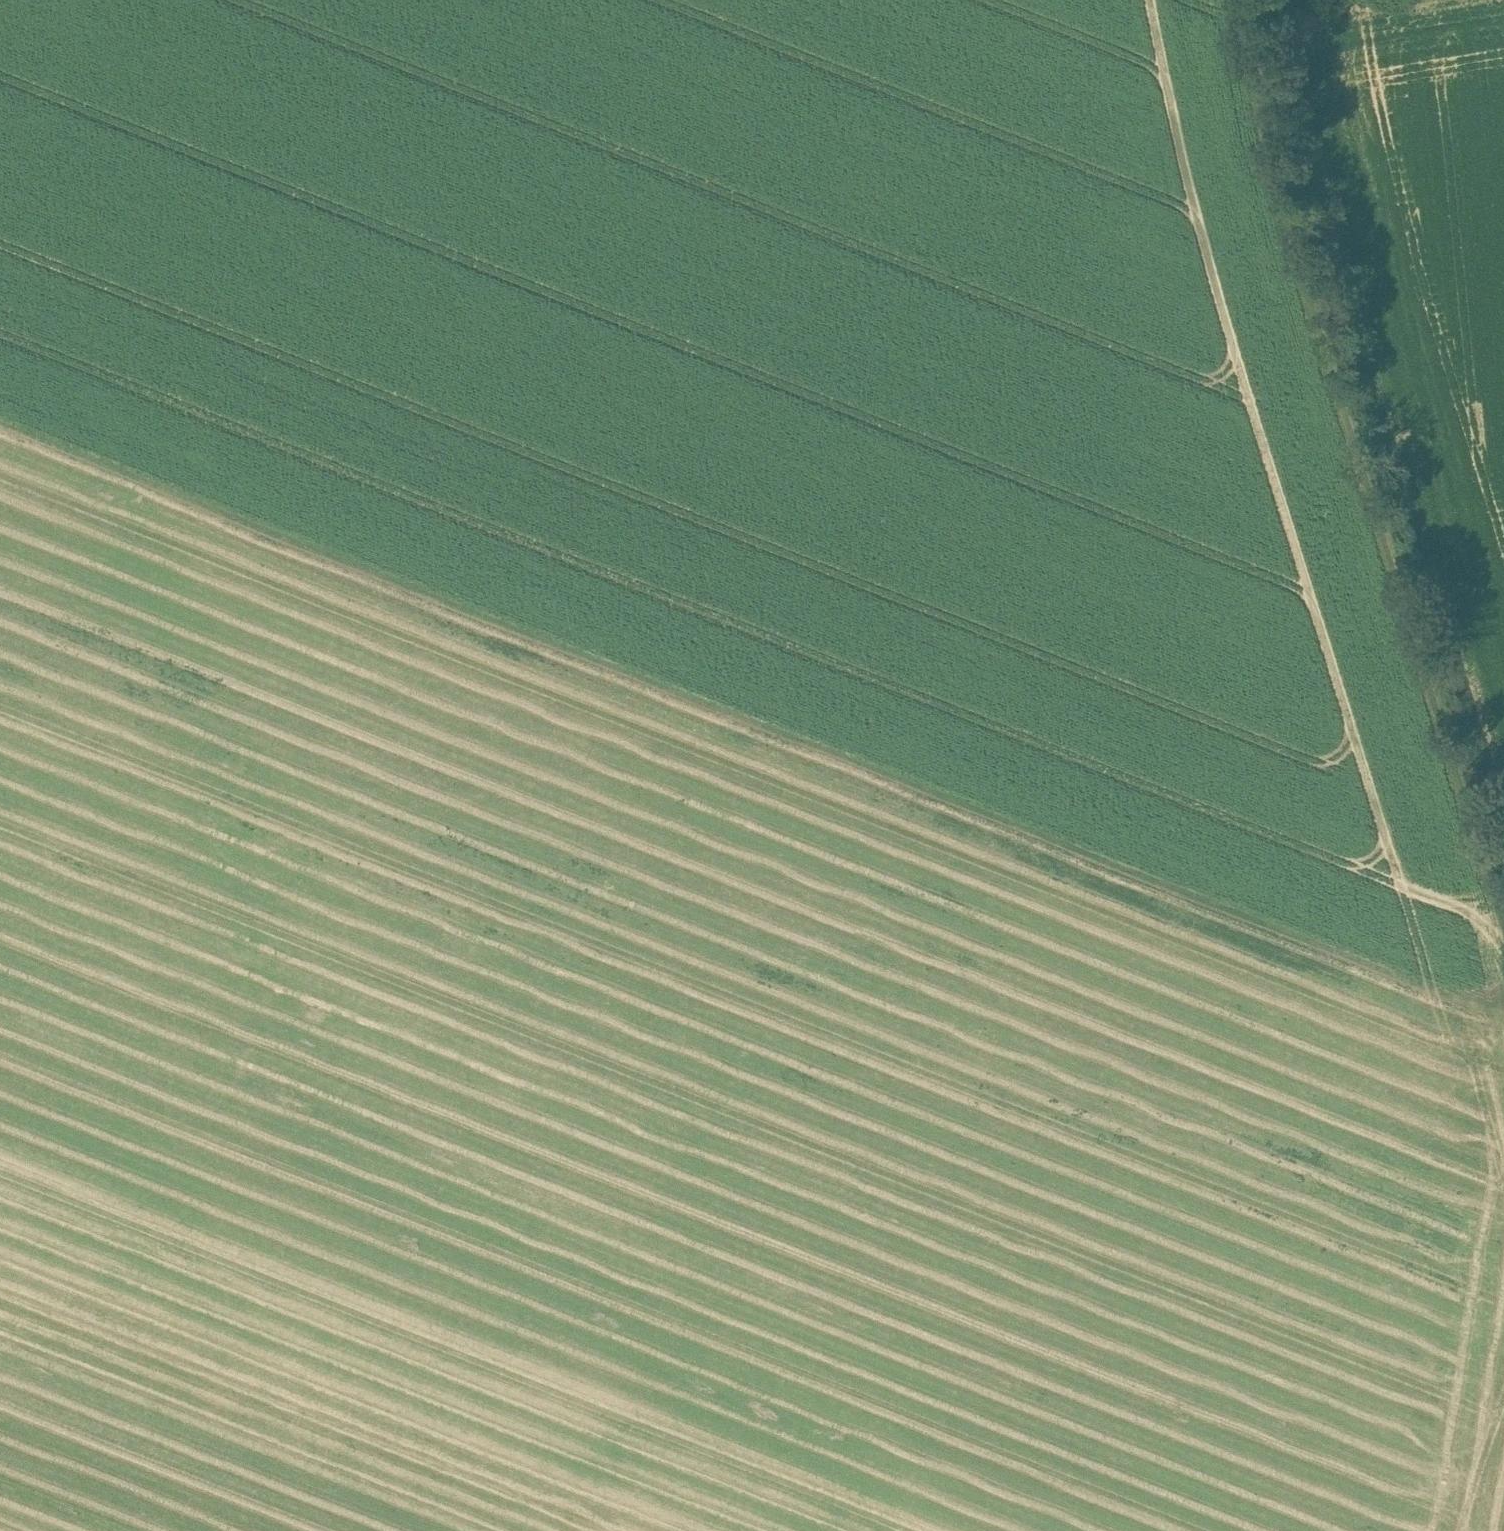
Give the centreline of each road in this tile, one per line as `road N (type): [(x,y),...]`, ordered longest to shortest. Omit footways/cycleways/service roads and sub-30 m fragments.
road 1 (track): [(1266,0),(1444,761),(1503,952)]

